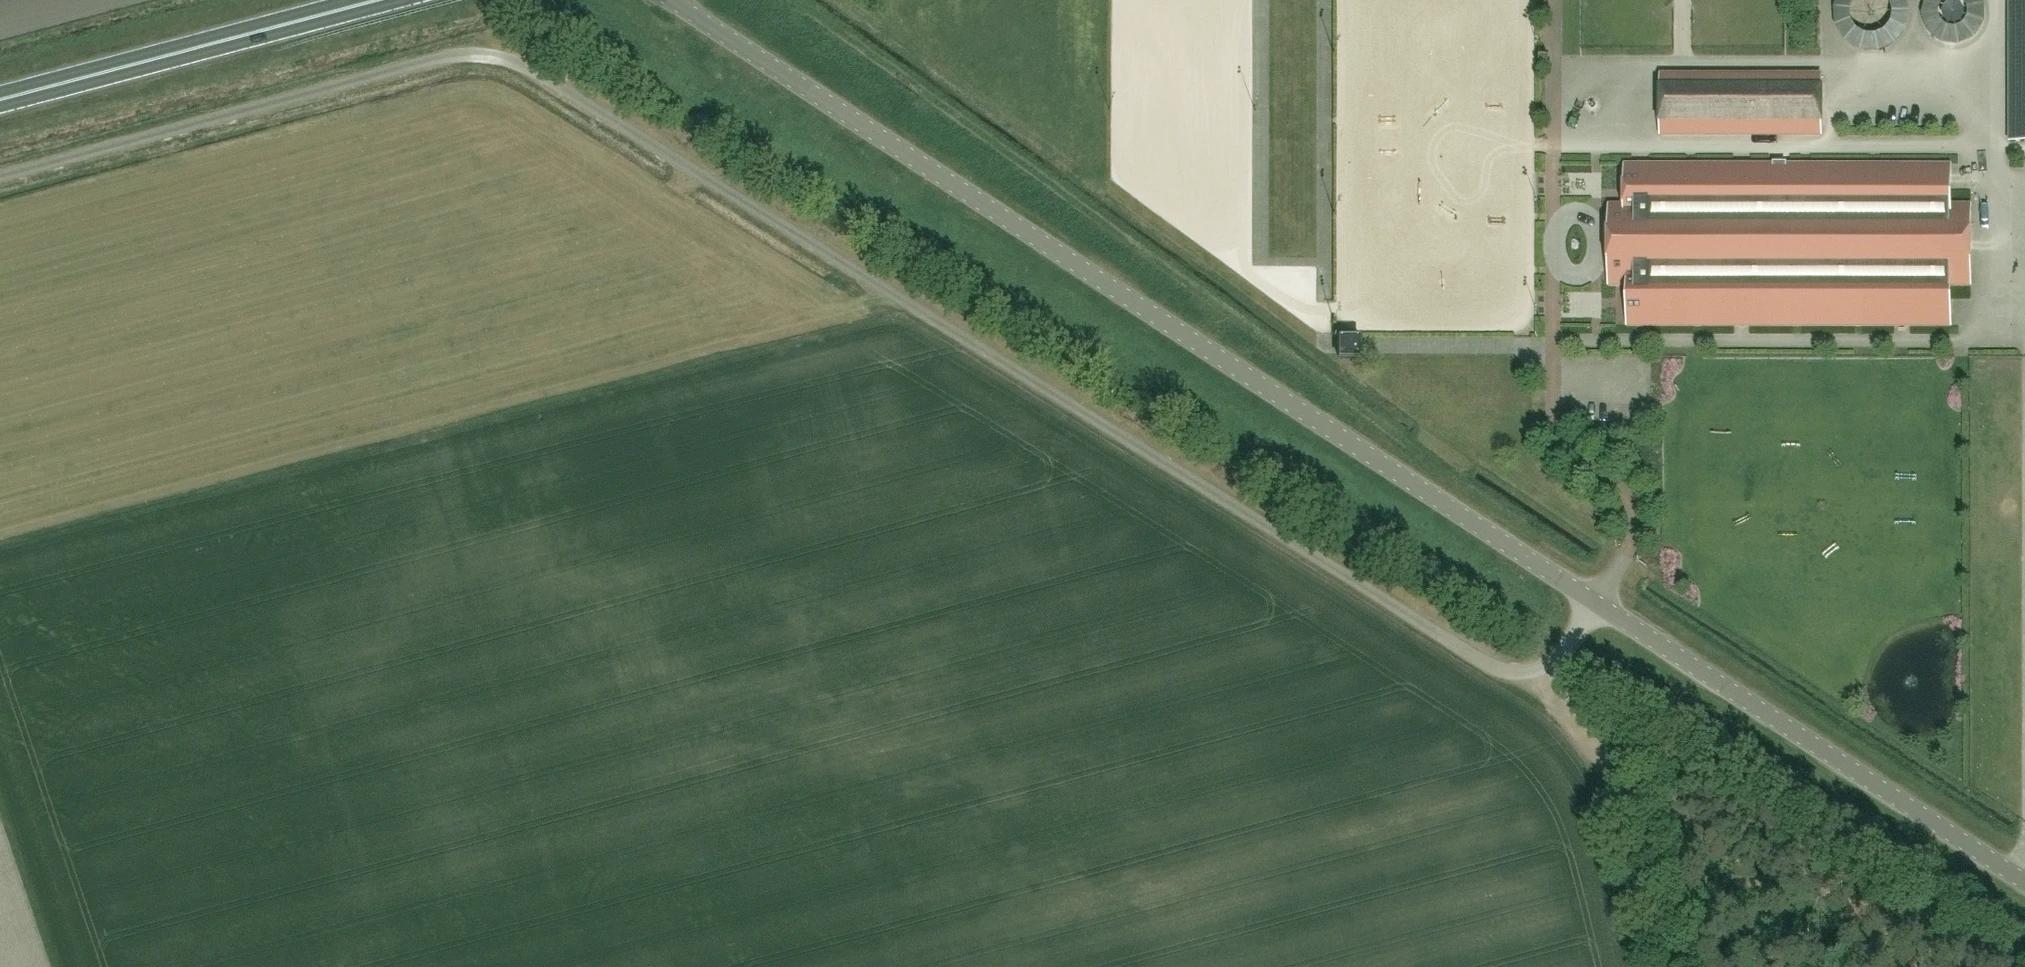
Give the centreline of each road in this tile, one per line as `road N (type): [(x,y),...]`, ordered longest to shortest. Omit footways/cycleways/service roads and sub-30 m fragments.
road 1 (unclassified): [(1597,598),(681,0)]
road 2 (unclassified): [(2024,878),(1597,598)]
road 3 (trunk): [(0,100),(380,0)]
road 4 (track): [(1541,666),(1595,726),(1631,784),(1678,966)]

